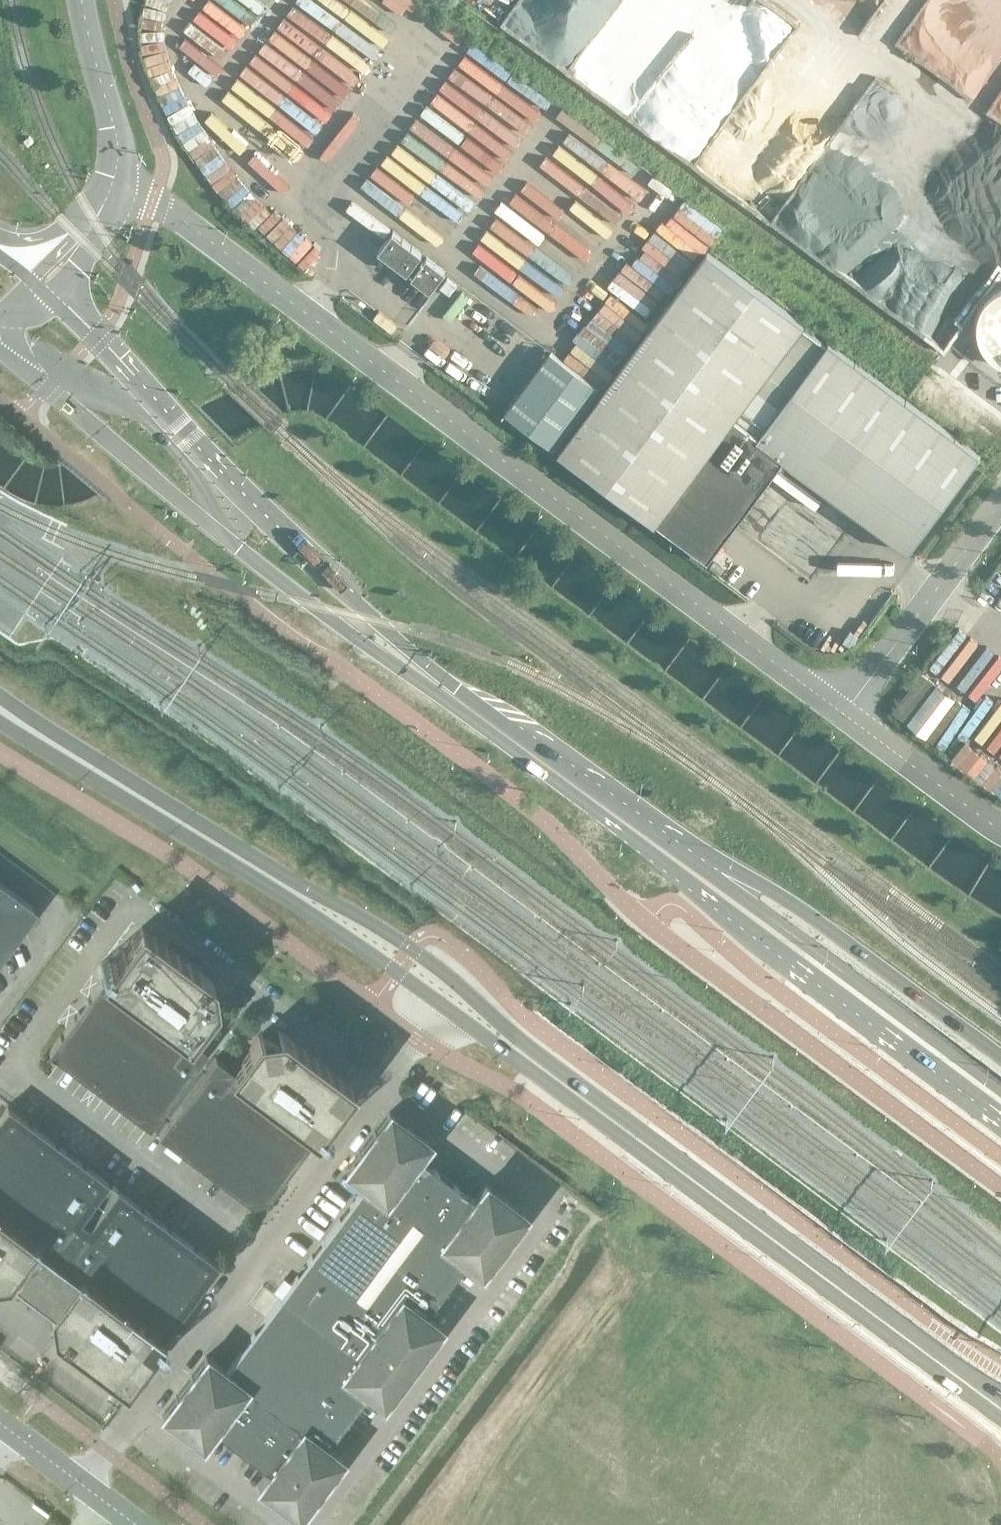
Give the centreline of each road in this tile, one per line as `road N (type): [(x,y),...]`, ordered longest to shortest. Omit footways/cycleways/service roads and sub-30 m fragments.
road 1 (secondary): [(16,362),(311,605),(557,781),(1000,1123)]
road 2 (tertiary): [(0,722),(364,951),(1000,1428)]
road 3 (tertiary): [(1000,1396),(412,949),(0,695)]
road 4 (unclassified): [(844,714),(153,198),(113,182)]
road 5 (secondary): [(535,741),(346,591),(39,285)]
road 6 (secondary): [(1000,1089),(535,741)]
road 7 (secondary): [(1000,1055),(800,905),(535,741)]
road 8 (unclassified): [(1000,502),(844,714)]
road 9 (unclassified): [(1000,829),(844,714)]
road 10 (secondary): [(113,182),(116,133),(82,0)]
road 11 (unclassified): [(137,1524),(0,1423)]

